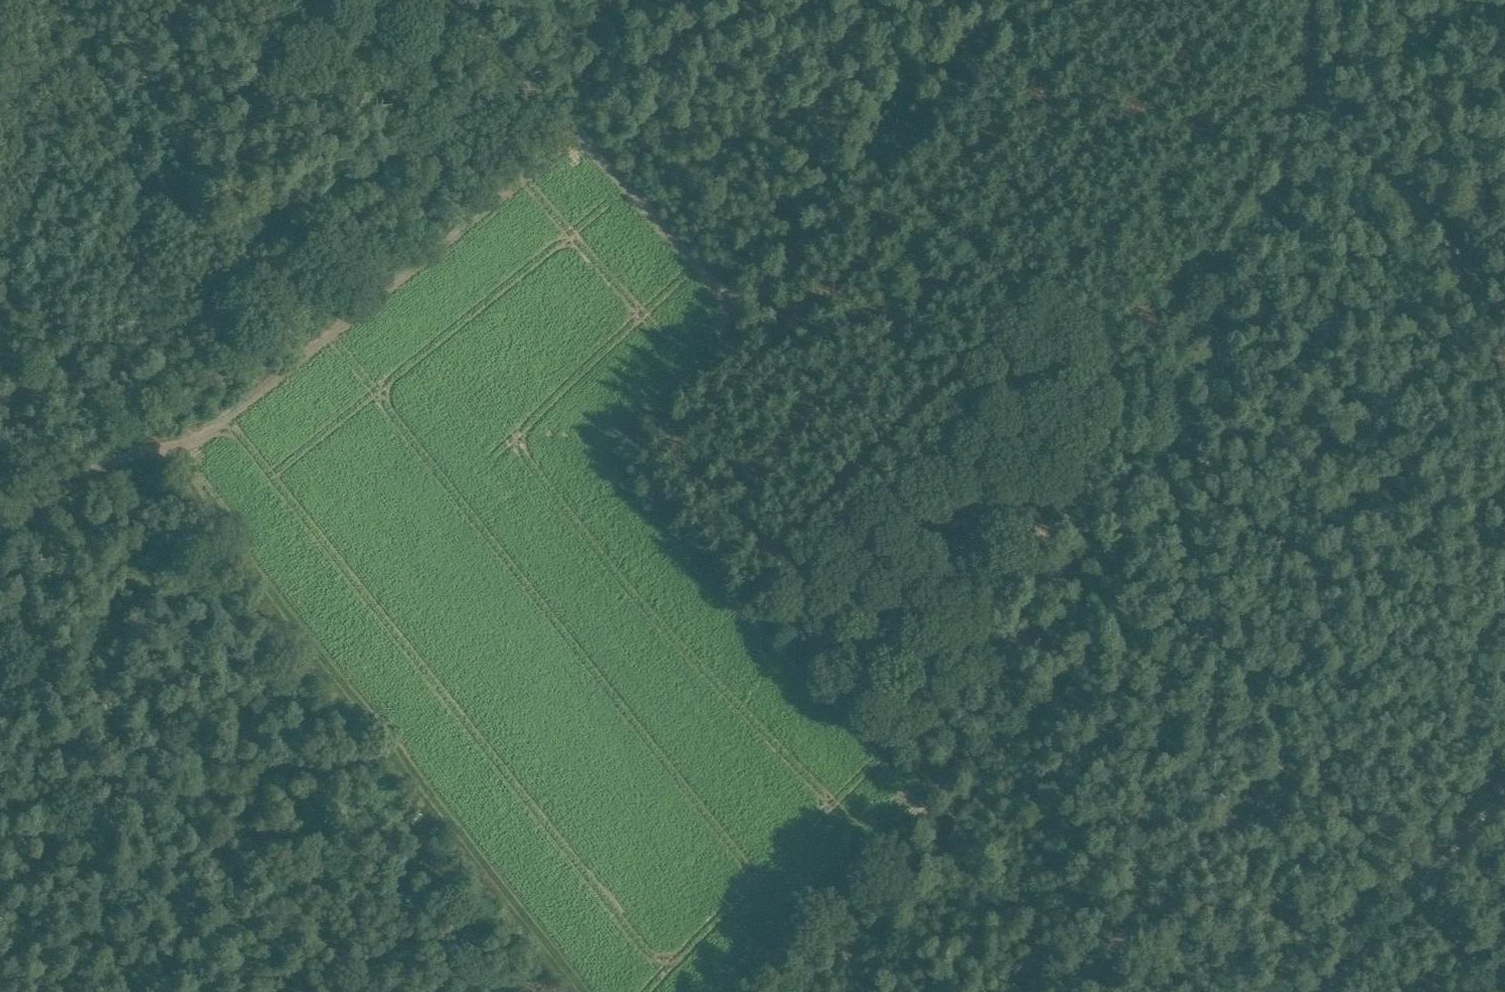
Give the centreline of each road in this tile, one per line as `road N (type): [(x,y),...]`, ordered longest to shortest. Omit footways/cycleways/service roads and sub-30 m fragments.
road 1 (track): [(576,138),(201,438),(140,444),(0,532)]
road 2 (track): [(1504,477),(1333,706),(1071,991)]
road 3 (track): [(742,312),(440,0)]
road 4 (track): [(1315,0),(1316,68),(1368,153),(1504,308)]

